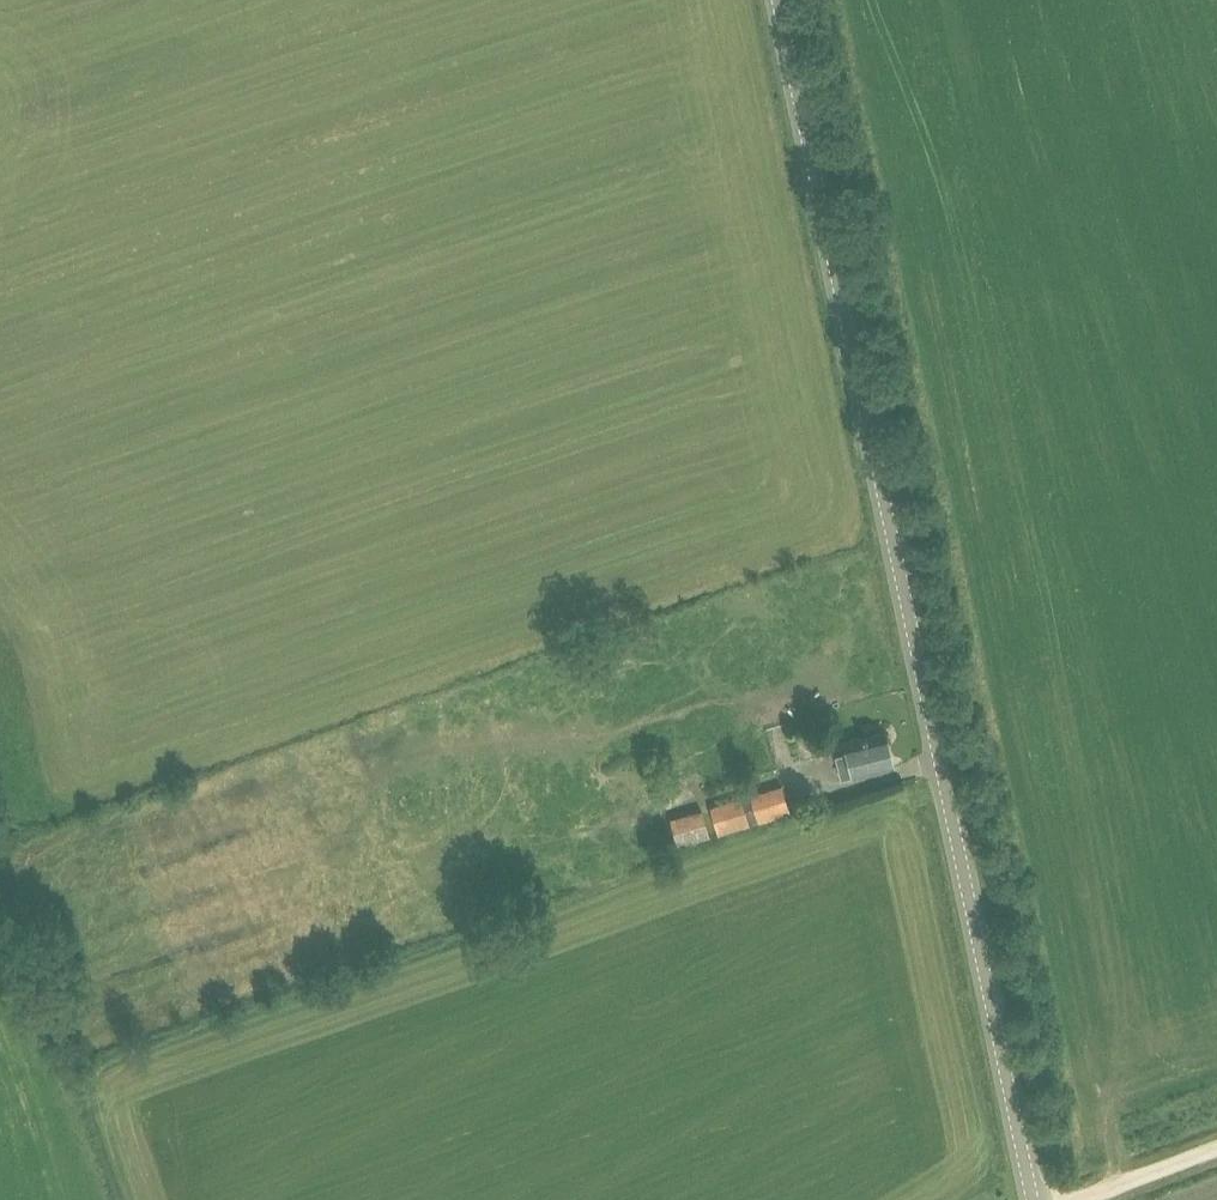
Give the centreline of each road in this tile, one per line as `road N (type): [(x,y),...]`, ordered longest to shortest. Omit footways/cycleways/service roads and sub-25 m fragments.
road 1 (tertiary): [(1034,1199),(779,0)]
road 2 (track): [(1074,1199),(1216,1146)]

